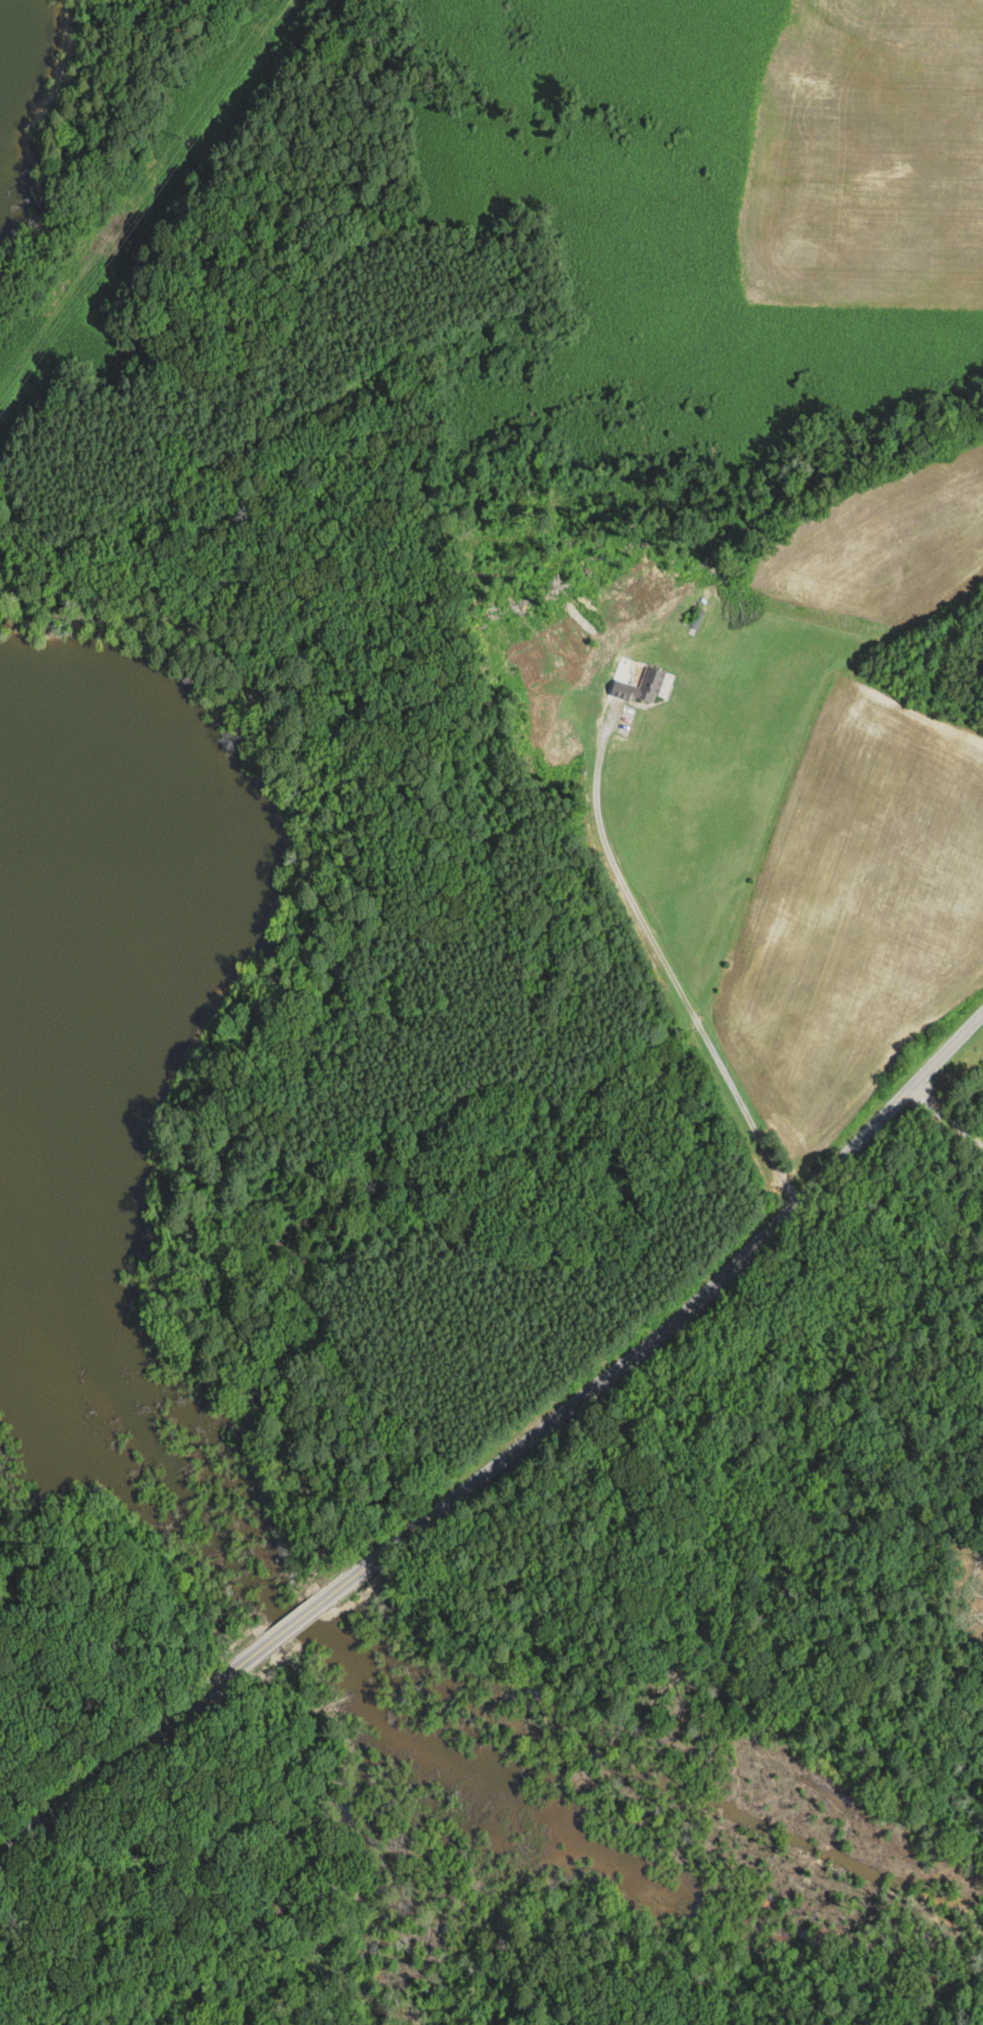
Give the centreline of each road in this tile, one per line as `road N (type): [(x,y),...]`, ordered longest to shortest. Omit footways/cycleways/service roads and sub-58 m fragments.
road 1 (tertiary): [(416,1526),(633,1357),(982,1014)]
road 2 (tertiary): [(0,1851),(157,1731)]
road 3 (tertiary): [(157,1731),(264,1649)]

